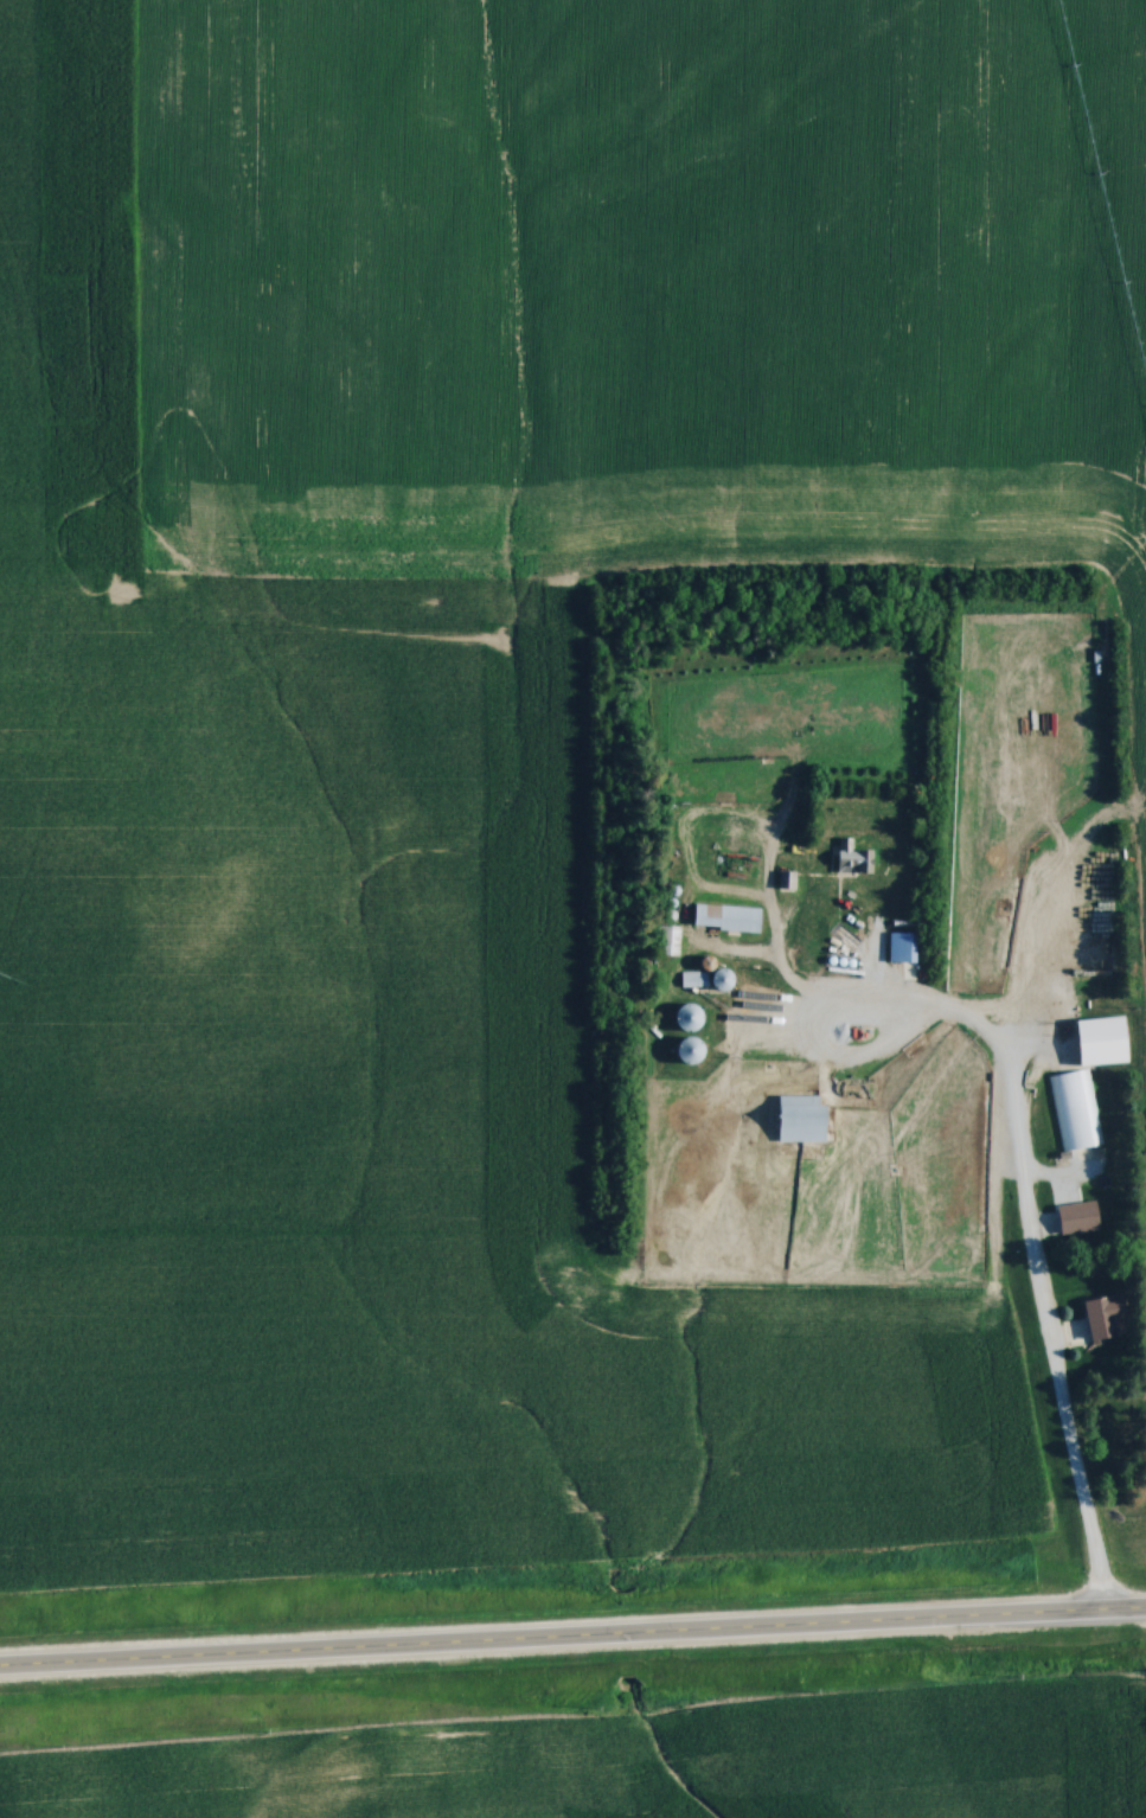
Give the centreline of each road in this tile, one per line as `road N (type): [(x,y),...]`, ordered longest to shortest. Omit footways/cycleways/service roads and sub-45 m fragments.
road 1 (secondary): [(0,1672),(1145,1619)]

